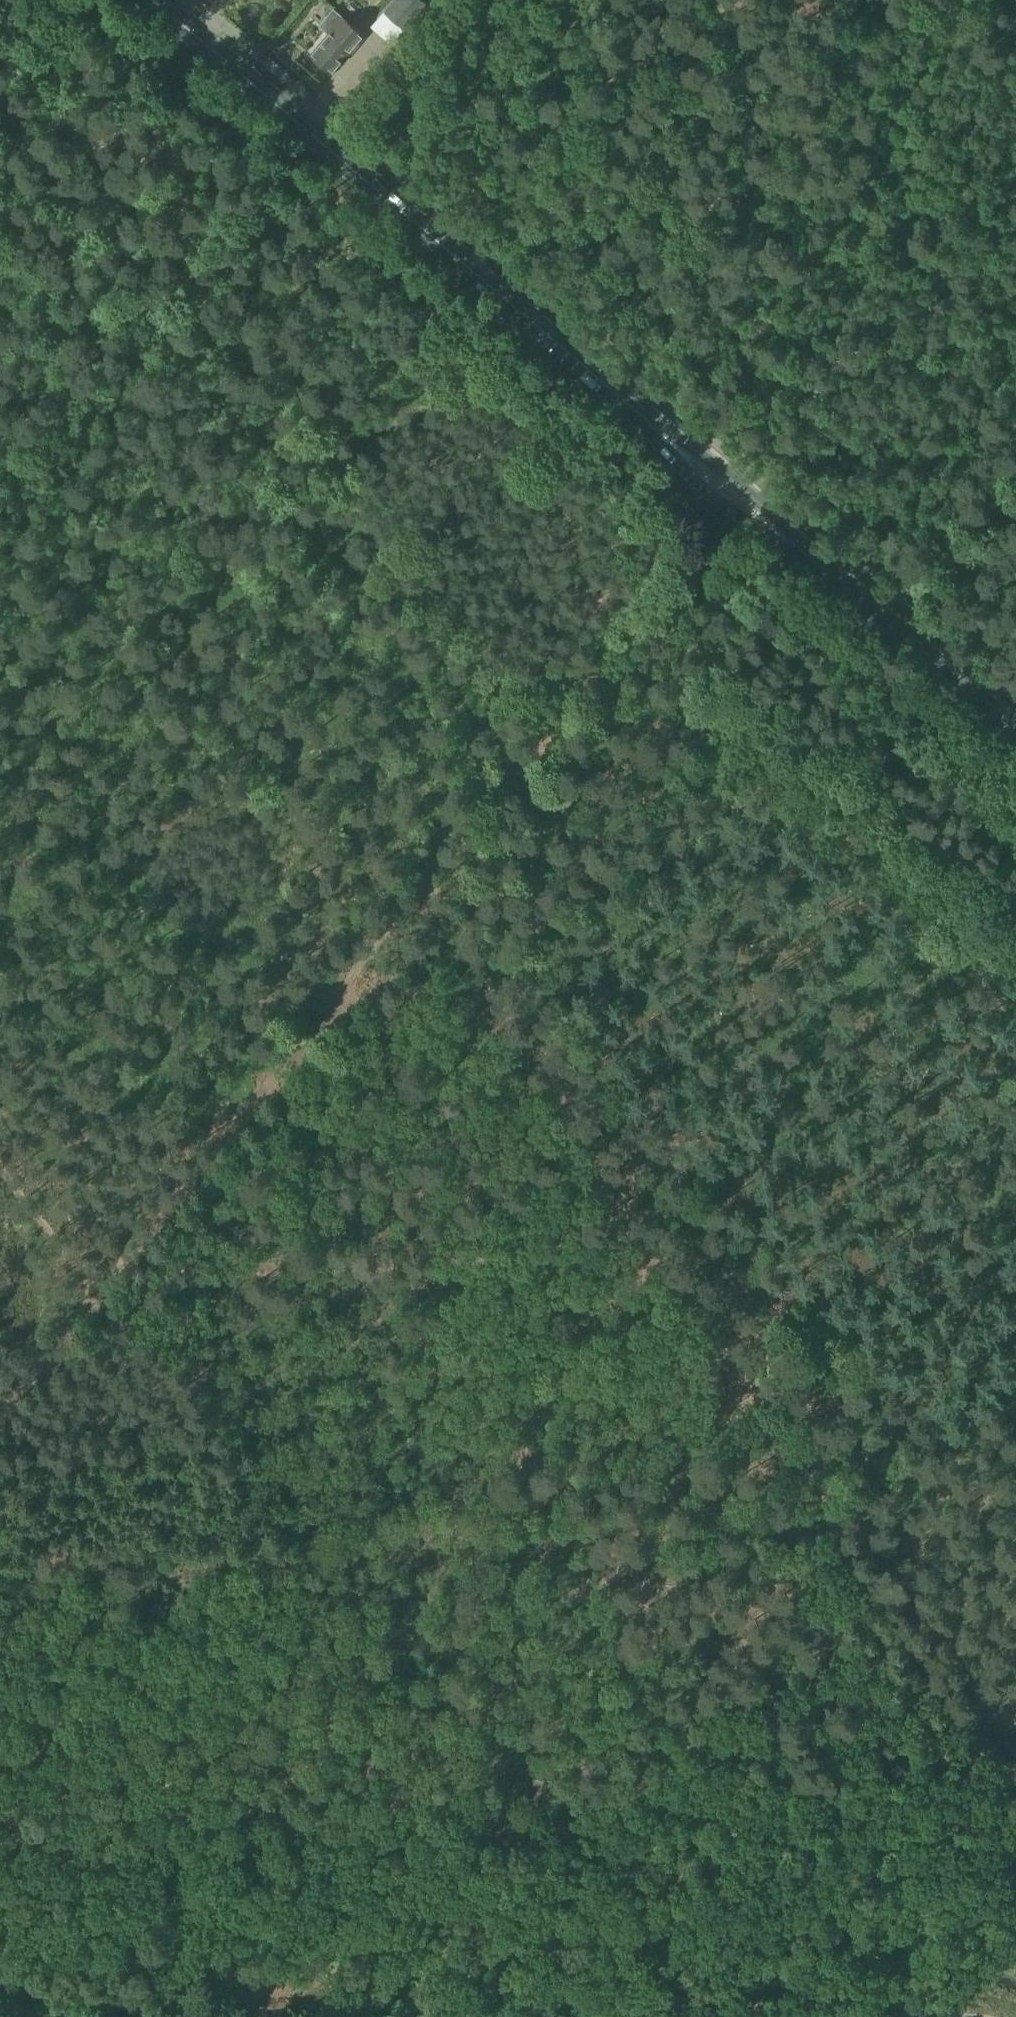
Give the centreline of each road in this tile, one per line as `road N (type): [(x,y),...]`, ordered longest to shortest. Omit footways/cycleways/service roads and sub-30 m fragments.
road 1 (primary): [(665,437),(150,0)]
road 2 (primary): [(1015,733),(780,534)]
road 3 (primary): [(665,437),(684,469),(720,504),(780,534)]
road 4 (primary): [(780,534),(738,484),(665,437)]

